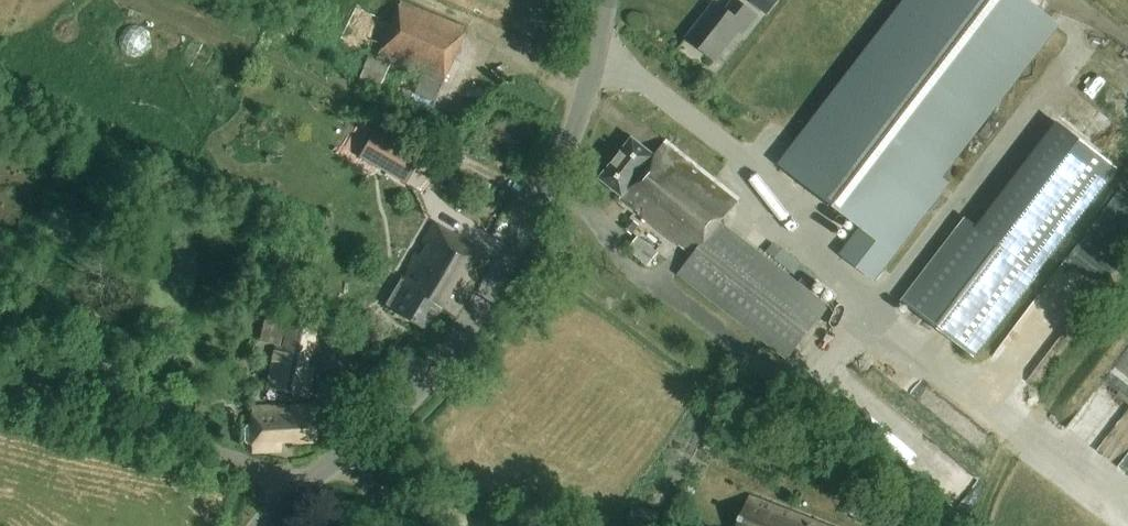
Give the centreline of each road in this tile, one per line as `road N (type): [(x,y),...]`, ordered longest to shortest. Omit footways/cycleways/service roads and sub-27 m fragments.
road 1 (tertiary): [(261,525),(402,407),(443,359),(556,170),(605,0)]
road 2 (track): [(1127,301),(1035,431),(990,525)]

